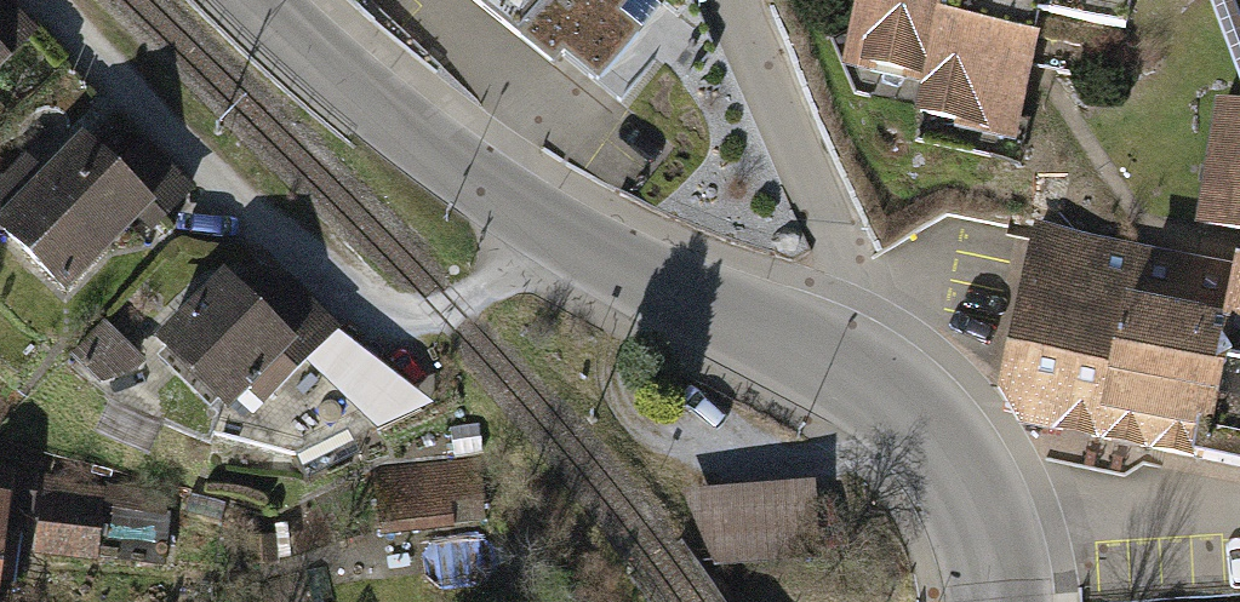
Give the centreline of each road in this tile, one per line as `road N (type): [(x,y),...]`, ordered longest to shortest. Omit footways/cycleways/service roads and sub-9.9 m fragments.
road 1 (tertiary): [(1004,601),(987,522),(968,485),(949,453),(887,392),(646,277),(507,200),(388,115),(260,0)]
road 2 (track): [(739,0),(844,261),(849,368)]

